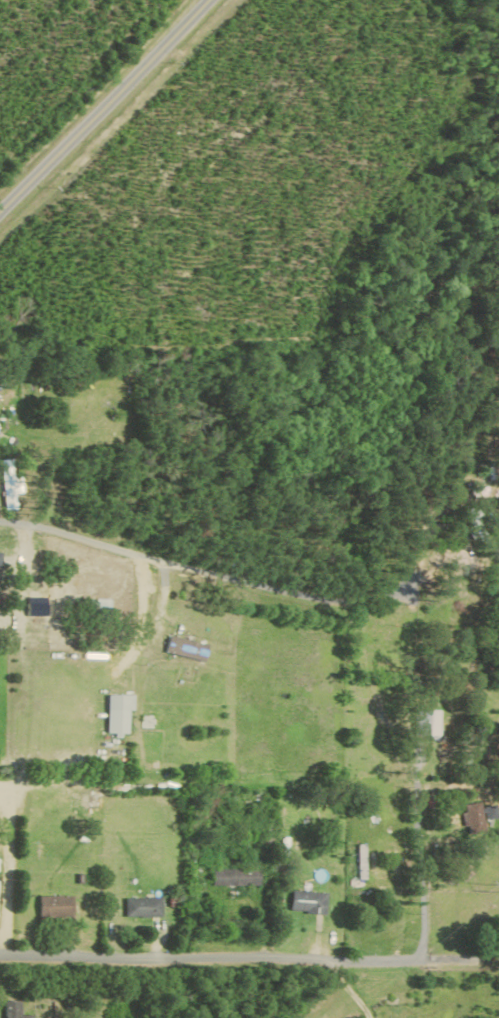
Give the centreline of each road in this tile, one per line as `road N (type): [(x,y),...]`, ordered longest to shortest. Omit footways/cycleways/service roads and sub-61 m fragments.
road 1 (residential): [(445,560),(381,605),(192,590),(0,520)]
road 2 (residential): [(109,113),(439,225),(498,221)]
road 3 (residential): [(0,225),(216,0)]

